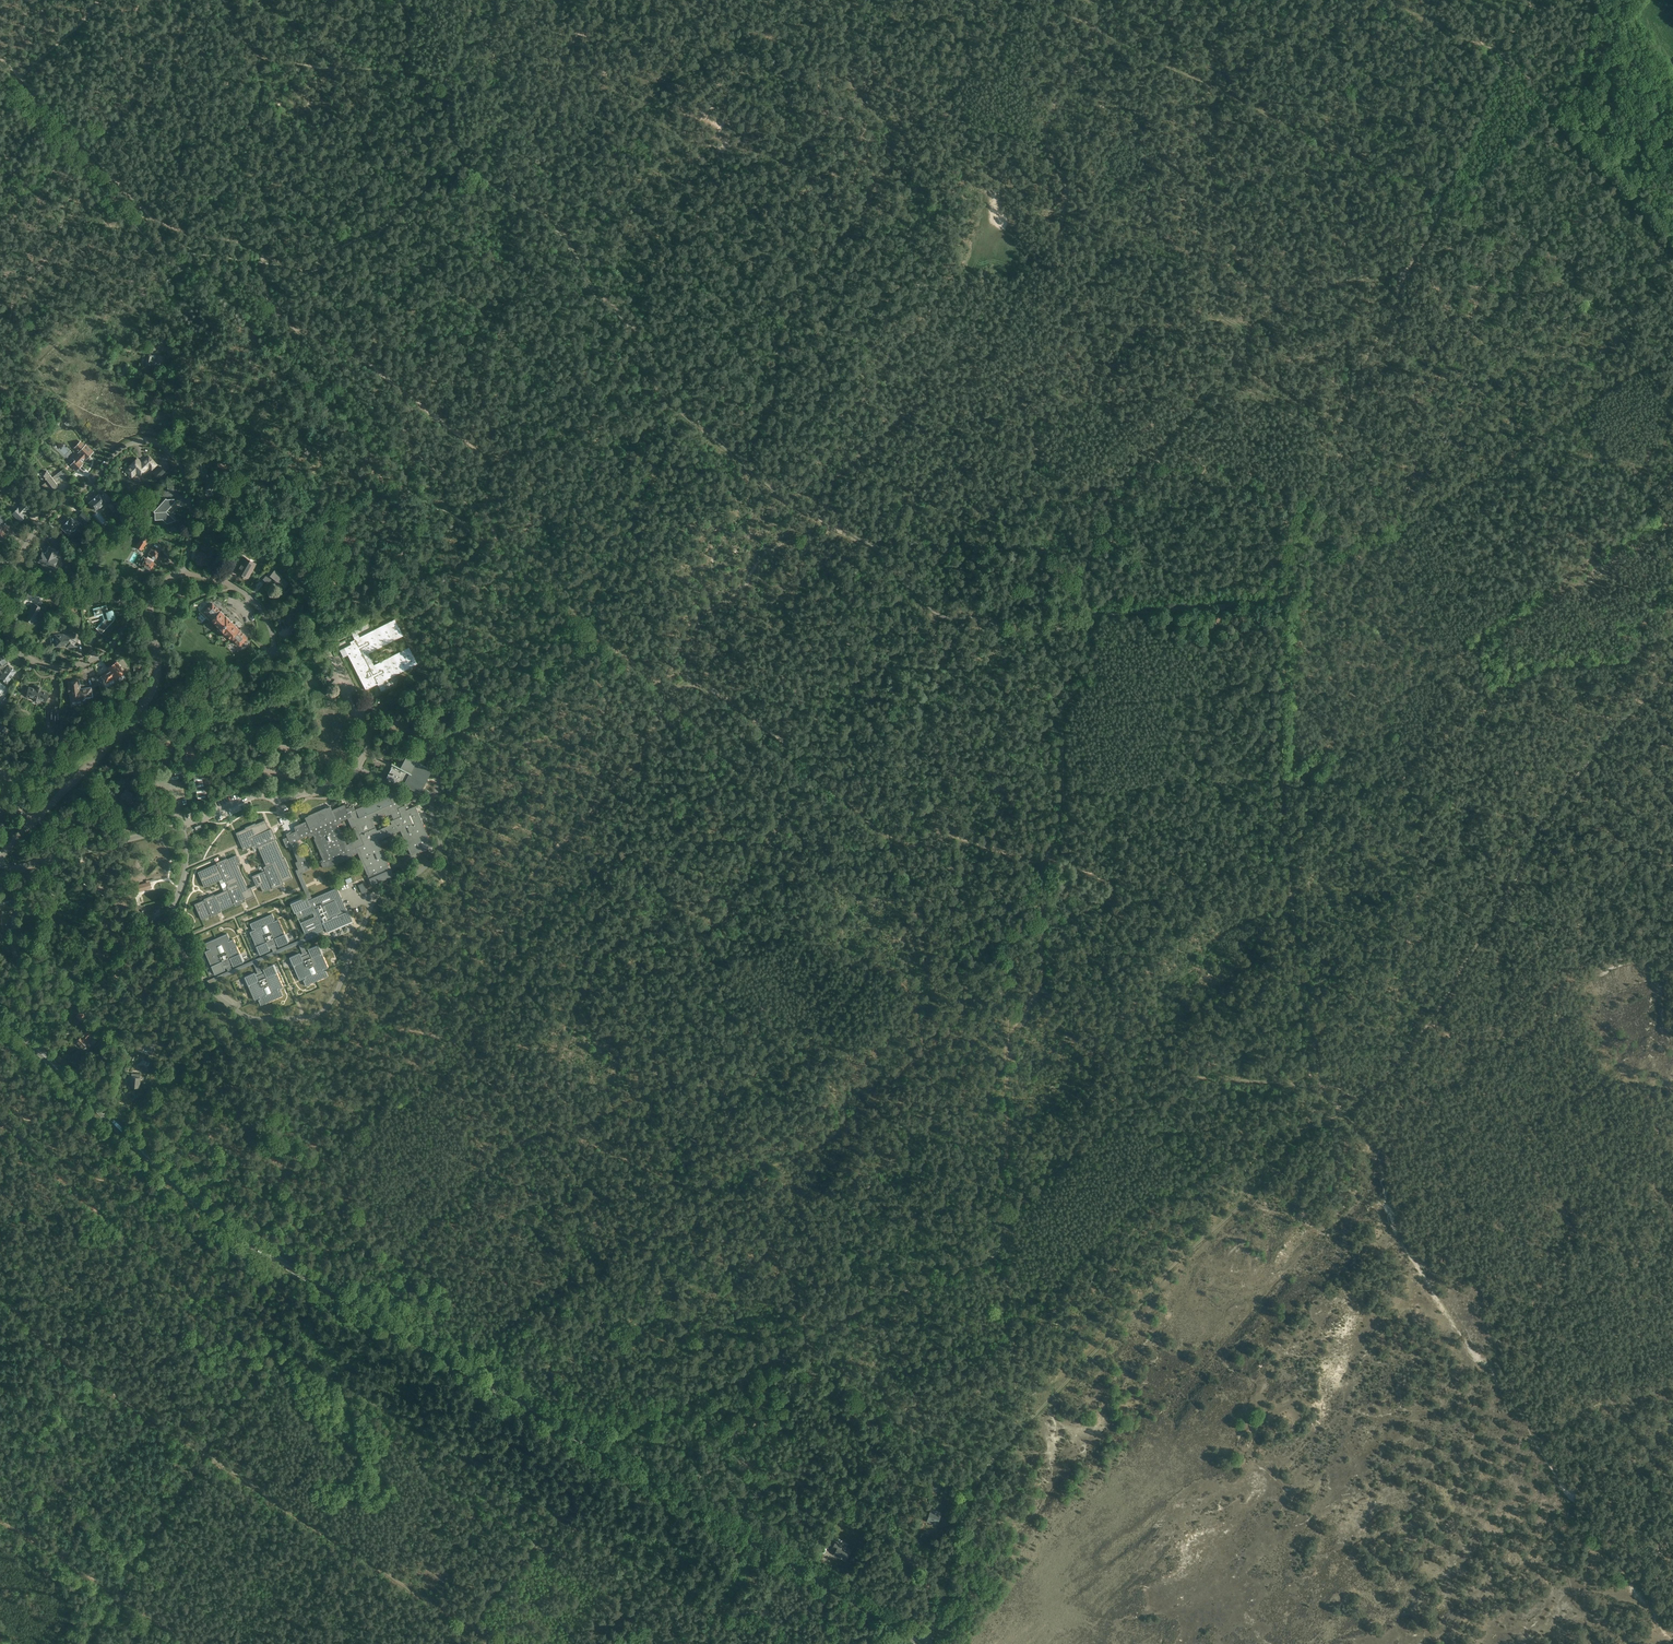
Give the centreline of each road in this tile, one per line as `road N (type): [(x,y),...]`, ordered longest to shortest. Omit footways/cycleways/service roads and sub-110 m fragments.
road 1 (primary): [(921,1643),(229,1230),(0,1013)]
road 2 (track): [(806,1342),(802,1304),(752,1220),(716,1195),(530,1114),(483,1079),(453,1039),(510,910),(545,859),(640,757),(671,694)]
road 3 (track): [(1045,0),(1214,87),(1213,175),(1200,235),(1221,319),(1240,325),(1245,338),(1234,366),(1115,503),(1091,562),(1088,614)]
road 4 (residential): [(182,826),(187,853),(171,927),(193,971),(255,1019),(322,1012),(376,898),(440,851),(431,812),(439,772),(434,752),(376,708),(359,713)]
road 5 (track): [(1321,1120),(1291,1141),(1235,1210),(986,1469),(966,1508),(936,1626)]
road 6 (track): [(1287,597),(1291,538),(1506,60)]
road 7 (unclassified): [(184,574),(188,486),(176,456),(147,440),(119,452),(40,523),(22,550),(11,630),(35,662),(83,665),(150,611)]
road 8 (track): [(457,157),(556,224),(597,294),(629,322),(641,363),(667,400),(765,488),(818,521)]
road 9 (track): [(1431,1021),(1549,814),(1672,669)]
road 10 (track): [(1046,862),(1041,977),(1007,1037),(1006,1215)]
road 11 (track): [(273,1342),(212,1311),(0,1122)]
road 12 (track): [(818,521),(867,547),(933,615),(975,614),(1038,630),(1088,614)]
road 13 (track): [(806,1342),(634,1428),(559,1513)]
road 14 (track): [(1286,864),(1287,597)]
road 15 (track): [(1046,862),(960,839),(899,843),(813,773)]
road 16 (track): [(1090,26),(1046,131),(1064,191),(1062,220),(1045,254),(1028,257)]
road 17 (track): [(1006,1215),(1004,1239),(991,1258),(875,1301),(806,1342)]
road 18 (track): [(1088,614),(1087,671),(1061,711),(1061,812),(1049,854)]
road 19 (track): [(1458,1038),(1525,1034),(1560,984),(1672,952)]
road 20 (track): [(290,325),(366,362),(486,456)]
road 21 (track): [(1506,60),(1672,228)]
road 22 (track): [(262,256),(310,266),(383,224),(457,157)]
road 23 (track): [(689,681),(701,620),(737,593),(768,552),(818,521)]
road 24 (track): [(1088,614),(1287,597)]
road 25 (track): [(99,162),(160,223),(262,256)]
road 26 (track): [(1139,1105),(1186,1078),(1321,1088)]
road 27 (track): [(428,1436),(273,1342)]
road 28 (track): [(1240,325),(1314,290),(1404,275)]
road 29 (track): [(1139,1105),(1006,1215)]
road 30 (residential): [(0,863),(16,868),(166,830)]
road 31 (track): [(813,773),(727,699),(689,681)]
road 32 (track): [(559,1513),(428,1436)]
road 33 (track): [(555,599),(671,694)]
road 34 (track): [(1586,1518),(1672,1640)]
road 35 (unclassified): [(35,821),(137,716)]
road 36 (residential): [(245,800),(340,784),(367,744)]
road 37 (track): [(1384,0),(1506,60)]
road 38 (track): [(450,1643),(538,1542)]
road 39 (track): [(1300,983),(1286,864)]

